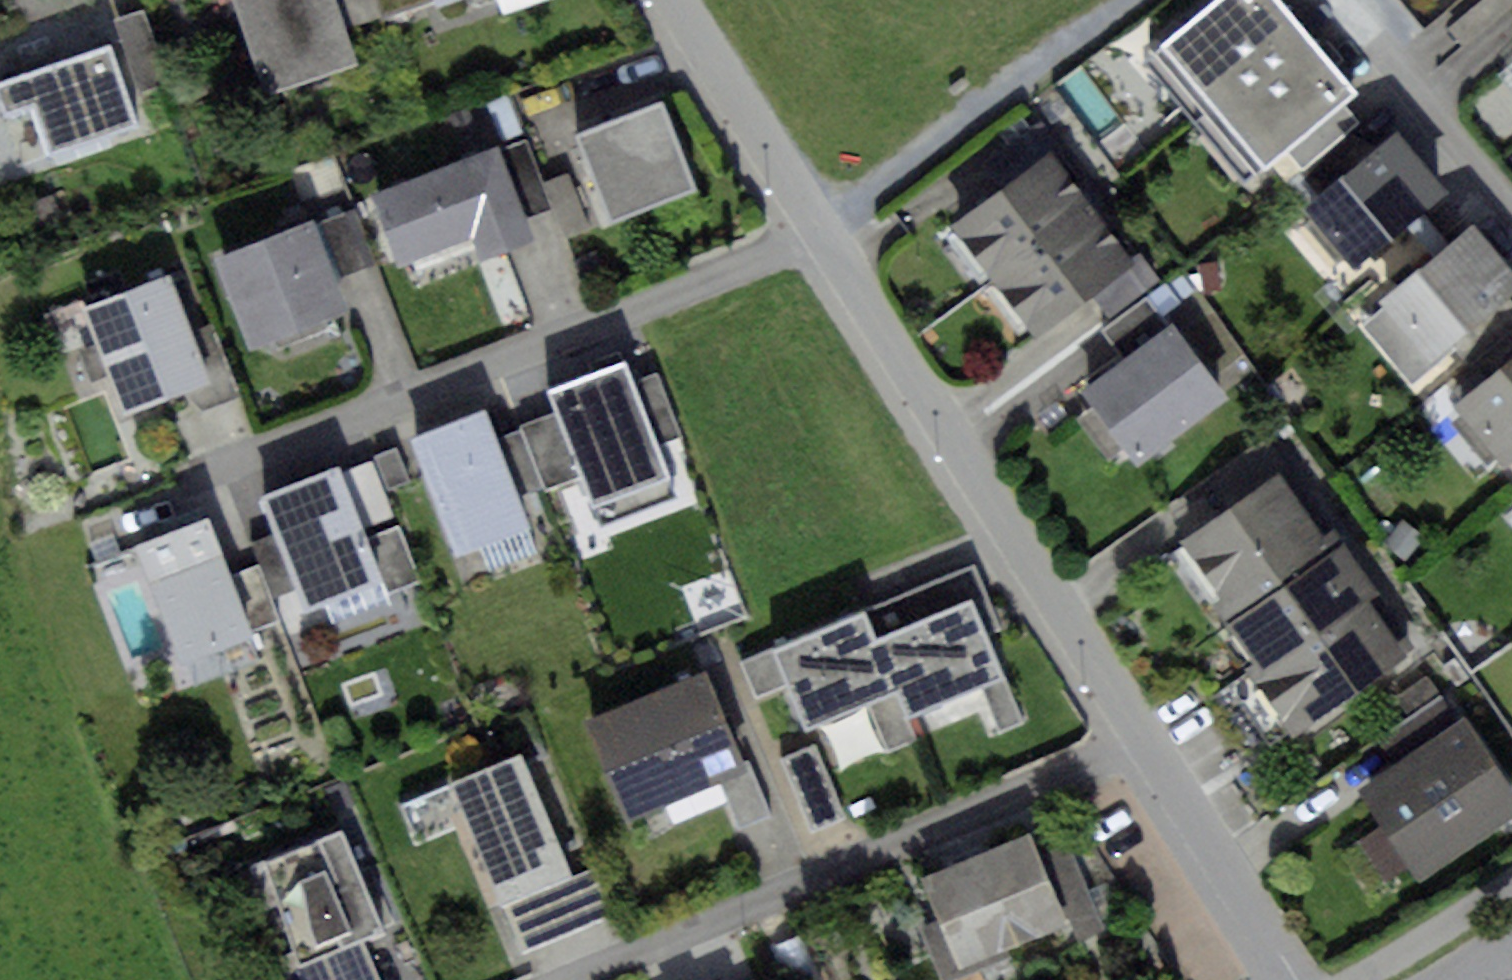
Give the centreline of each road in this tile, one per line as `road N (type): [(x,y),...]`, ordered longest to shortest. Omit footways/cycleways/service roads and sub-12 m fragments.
road 1 (residential): [(1292,979),(1127,735),(672,0)]
road 2 (residential): [(1511,204),(1342,0)]

